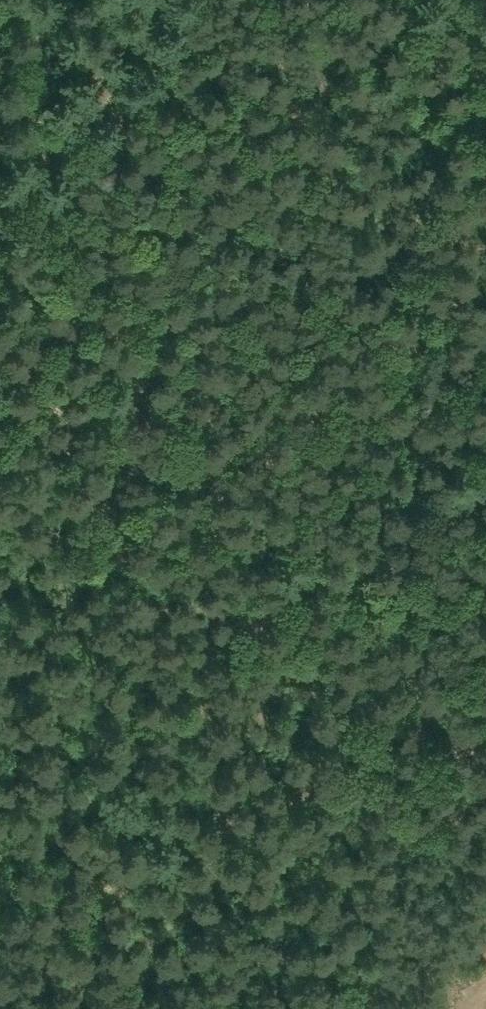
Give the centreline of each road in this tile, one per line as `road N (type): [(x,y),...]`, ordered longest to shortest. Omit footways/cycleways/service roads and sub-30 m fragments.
road 1 (track): [(0,955),(227,863),(338,777),(485,681)]
road 2 (track): [(0,249),(249,395),(435,392),(485,368)]

